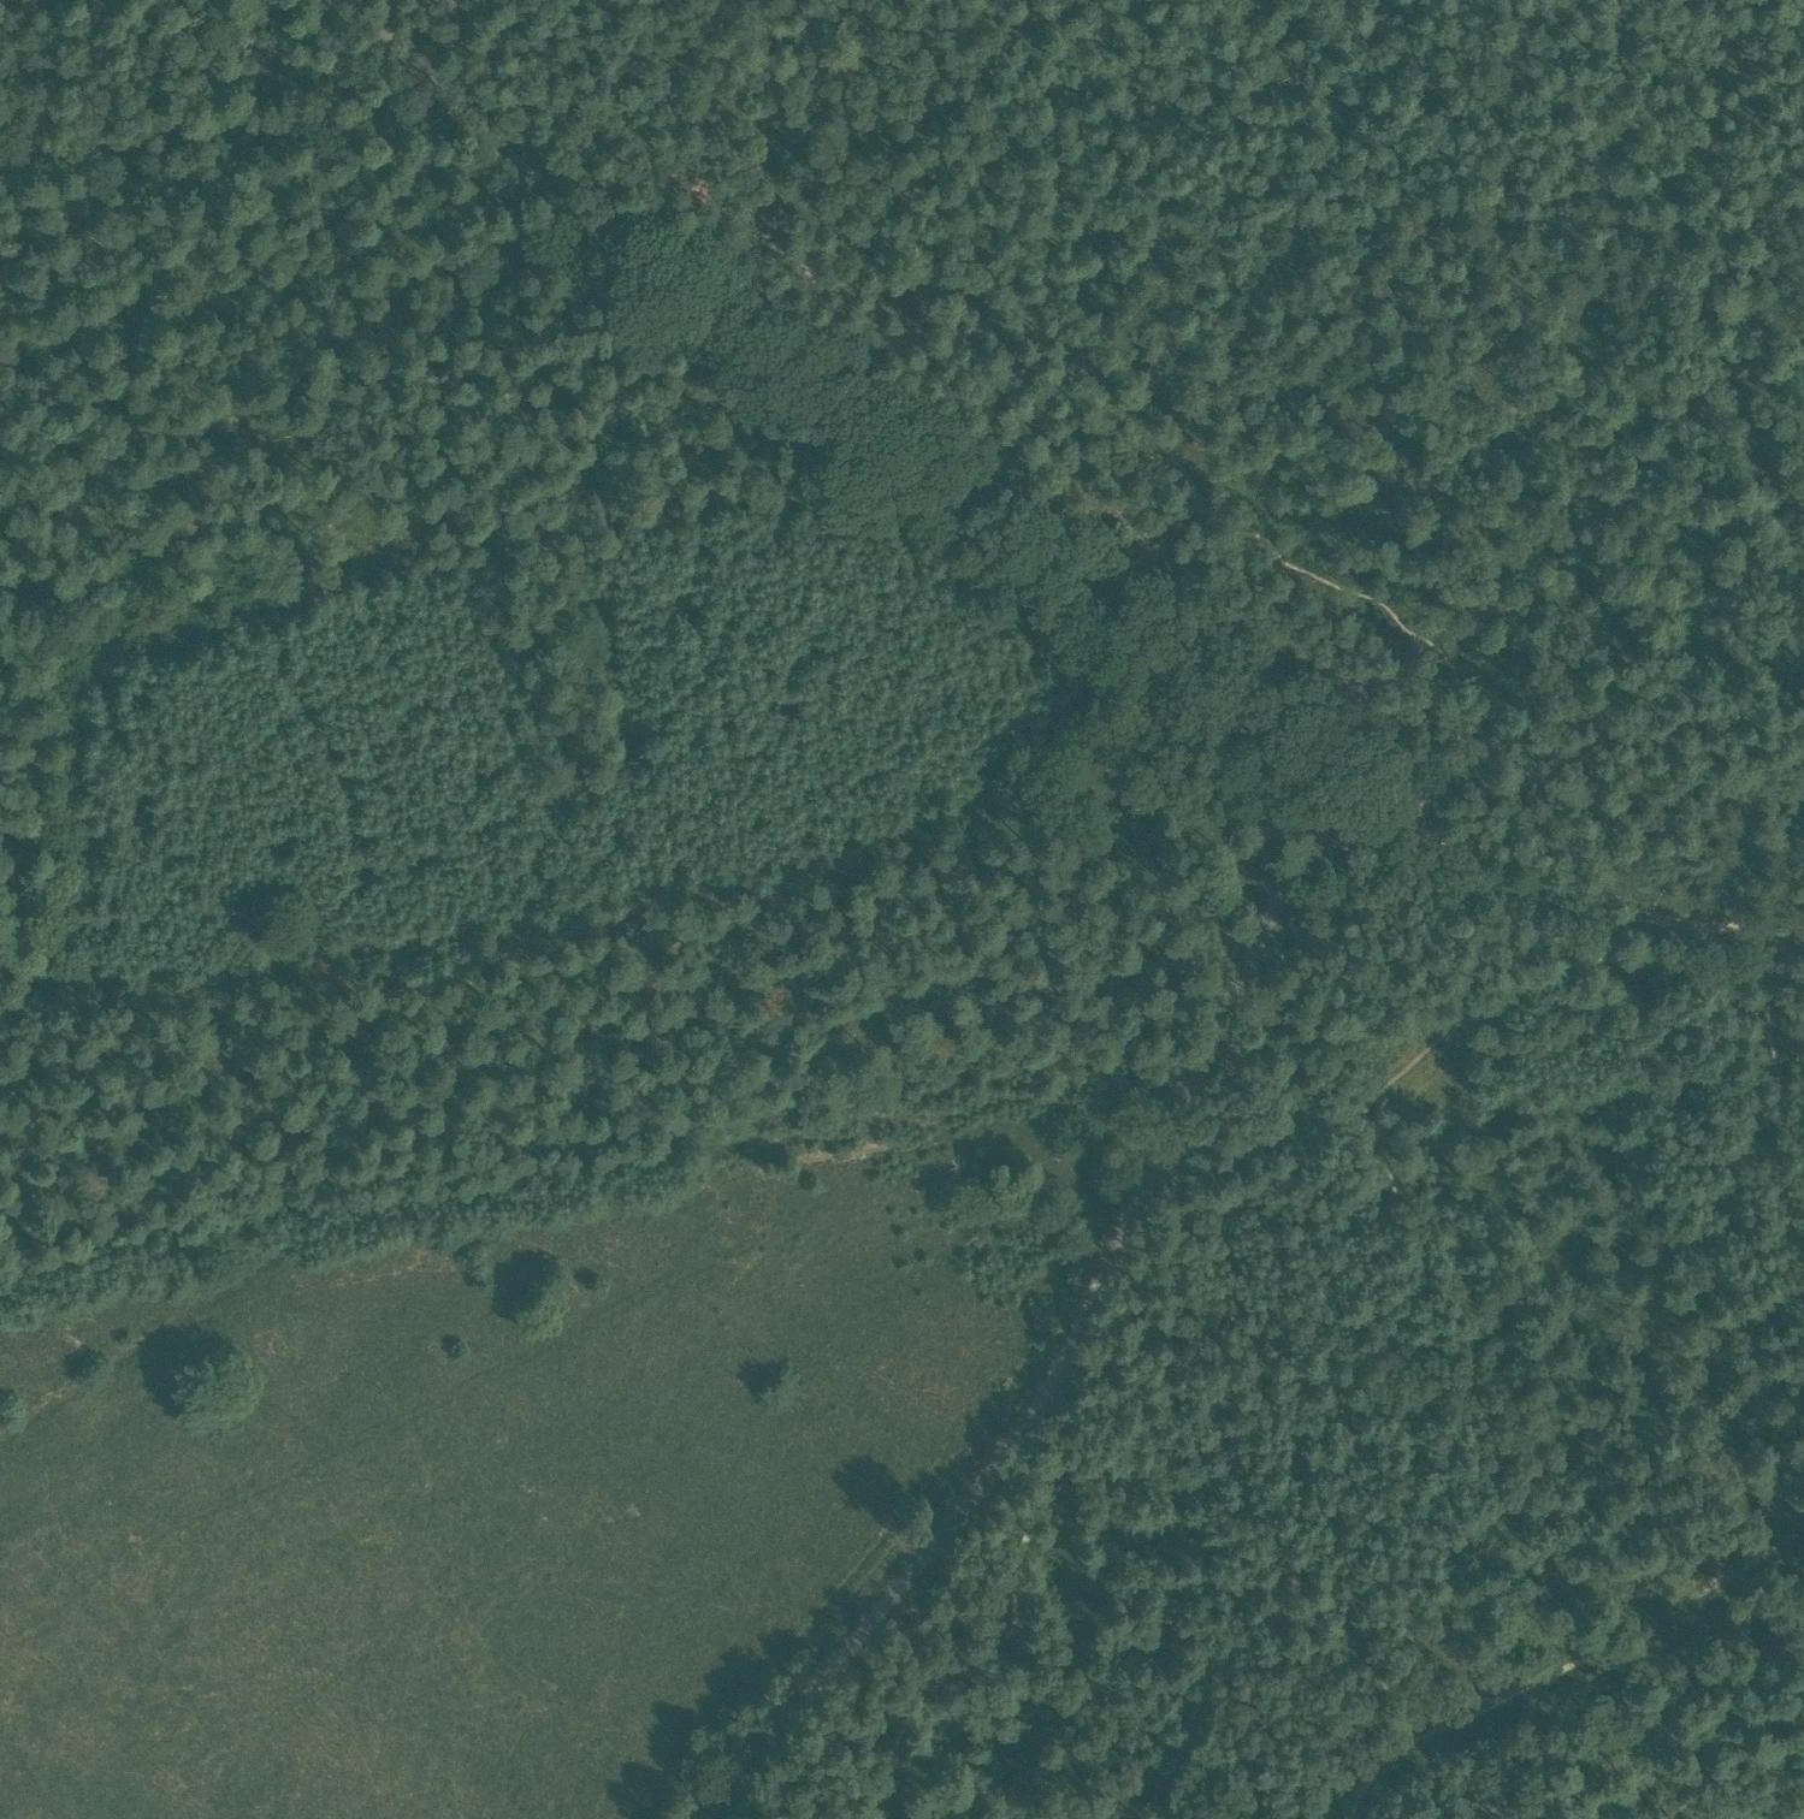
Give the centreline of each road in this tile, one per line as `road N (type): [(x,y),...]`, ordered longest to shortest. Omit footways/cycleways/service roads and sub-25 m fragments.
road 1 (track): [(1331,781),(330,0)]
road 2 (track): [(718,1818),(765,1769),(1044,1392),(1307,847),(1331,781)]
road 3 (track): [(1331,781),(1464,854),(1626,914),(1803,931)]

